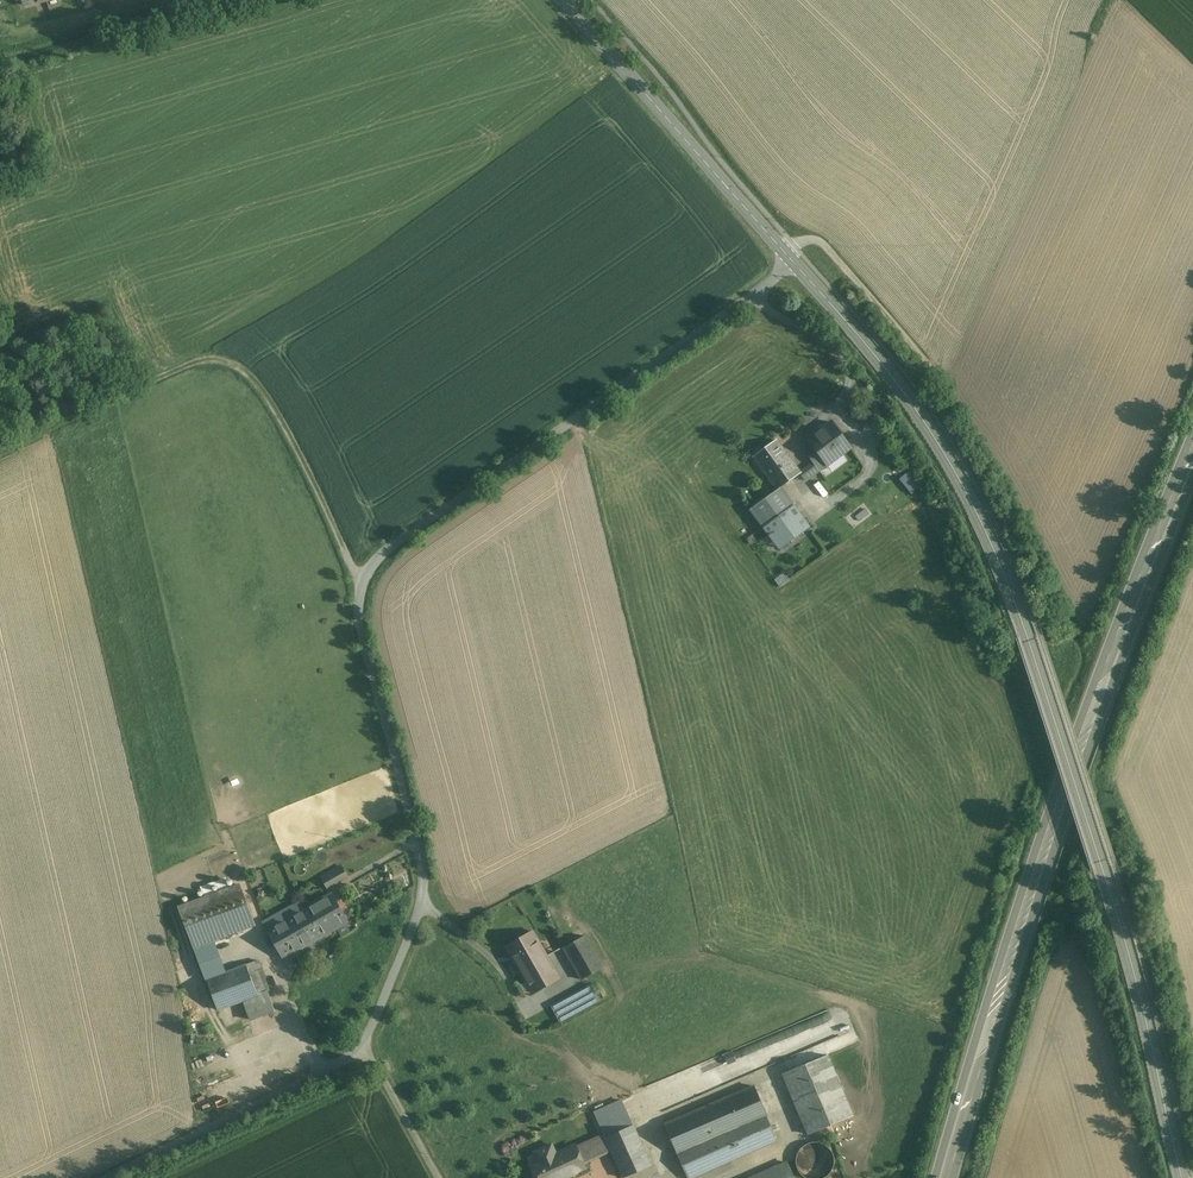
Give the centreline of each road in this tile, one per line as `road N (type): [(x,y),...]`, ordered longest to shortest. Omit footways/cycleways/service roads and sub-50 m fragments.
road 1 (unclassified): [(100,1177),(318,1077),(353,1056),(370,1032),(423,906),(424,879),(360,631),(358,579),(385,550),(757,292),(791,260)]
road 2 (tertiary): [(791,260),(903,392),(951,463),(995,554),(1102,869),(1184,1177)]
road 3 (trunk): [(1192,453),(1082,737),(945,1177)]
road 4 (track): [(358,579),(269,404),(234,365),(196,362),(39,429),(0,456)]
road 5 (tertiary): [(563,0),(791,260)]
road 6 (track): [(796,246),(822,243),(916,348)]

